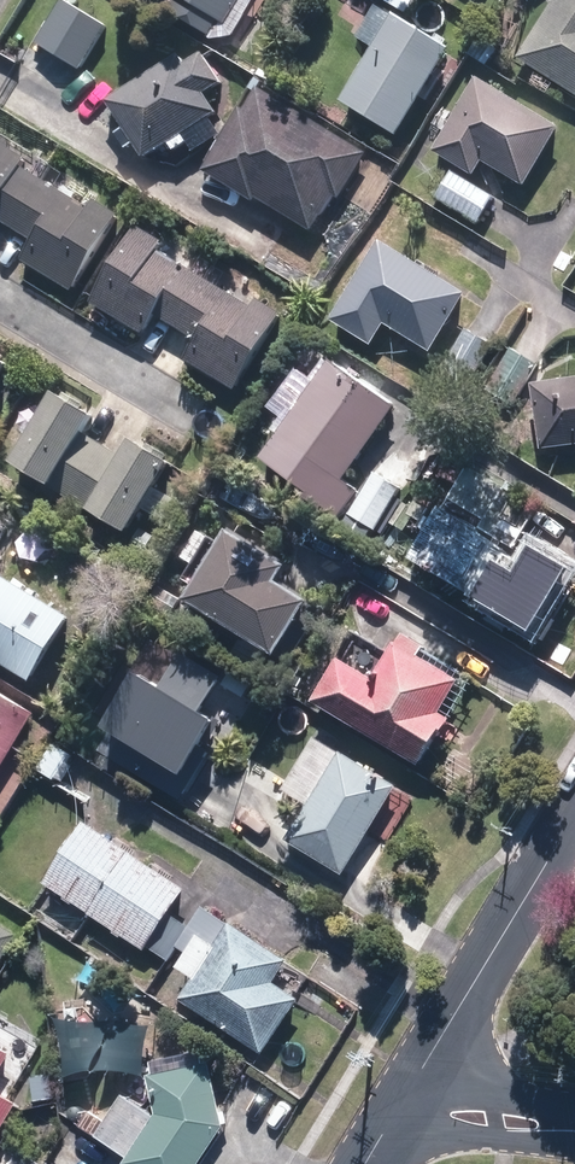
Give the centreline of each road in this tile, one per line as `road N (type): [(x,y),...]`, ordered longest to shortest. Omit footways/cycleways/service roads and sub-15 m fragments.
road 1 (residential): [(405,1102),(574,817)]
road 2 (residential): [(405,1102),(574,1125)]

